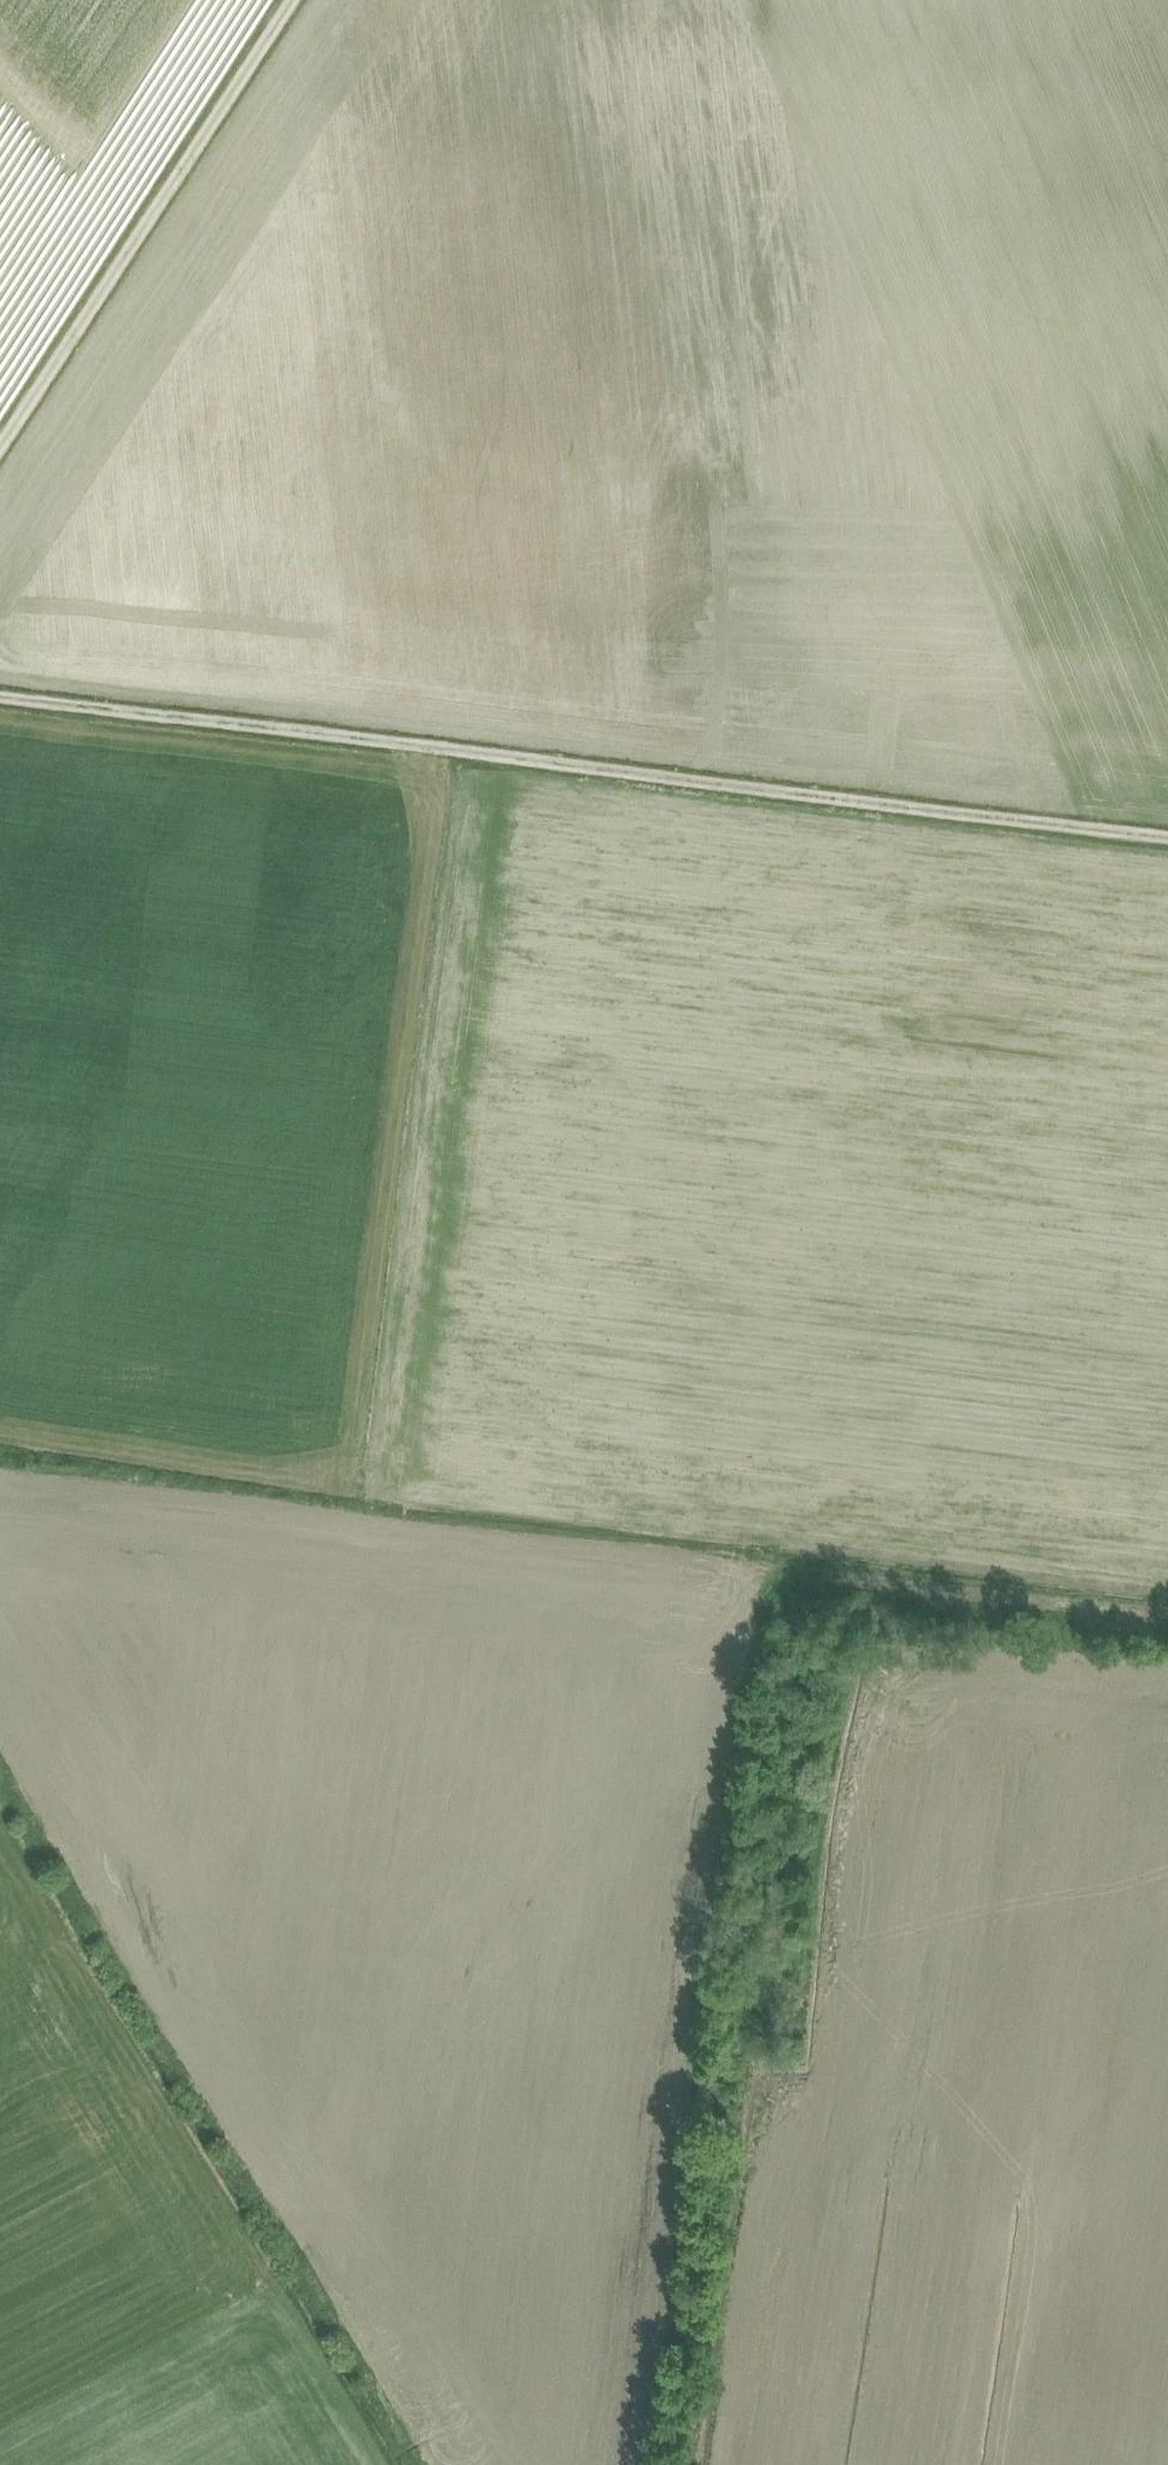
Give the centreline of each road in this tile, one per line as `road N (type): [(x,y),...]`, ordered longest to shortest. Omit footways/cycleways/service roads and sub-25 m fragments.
road 1 (track): [(0,694),(1167,838)]
road 2 (track): [(291,0),(0,447)]
road 3 (track): [(1167,1611),(789,1564)]

